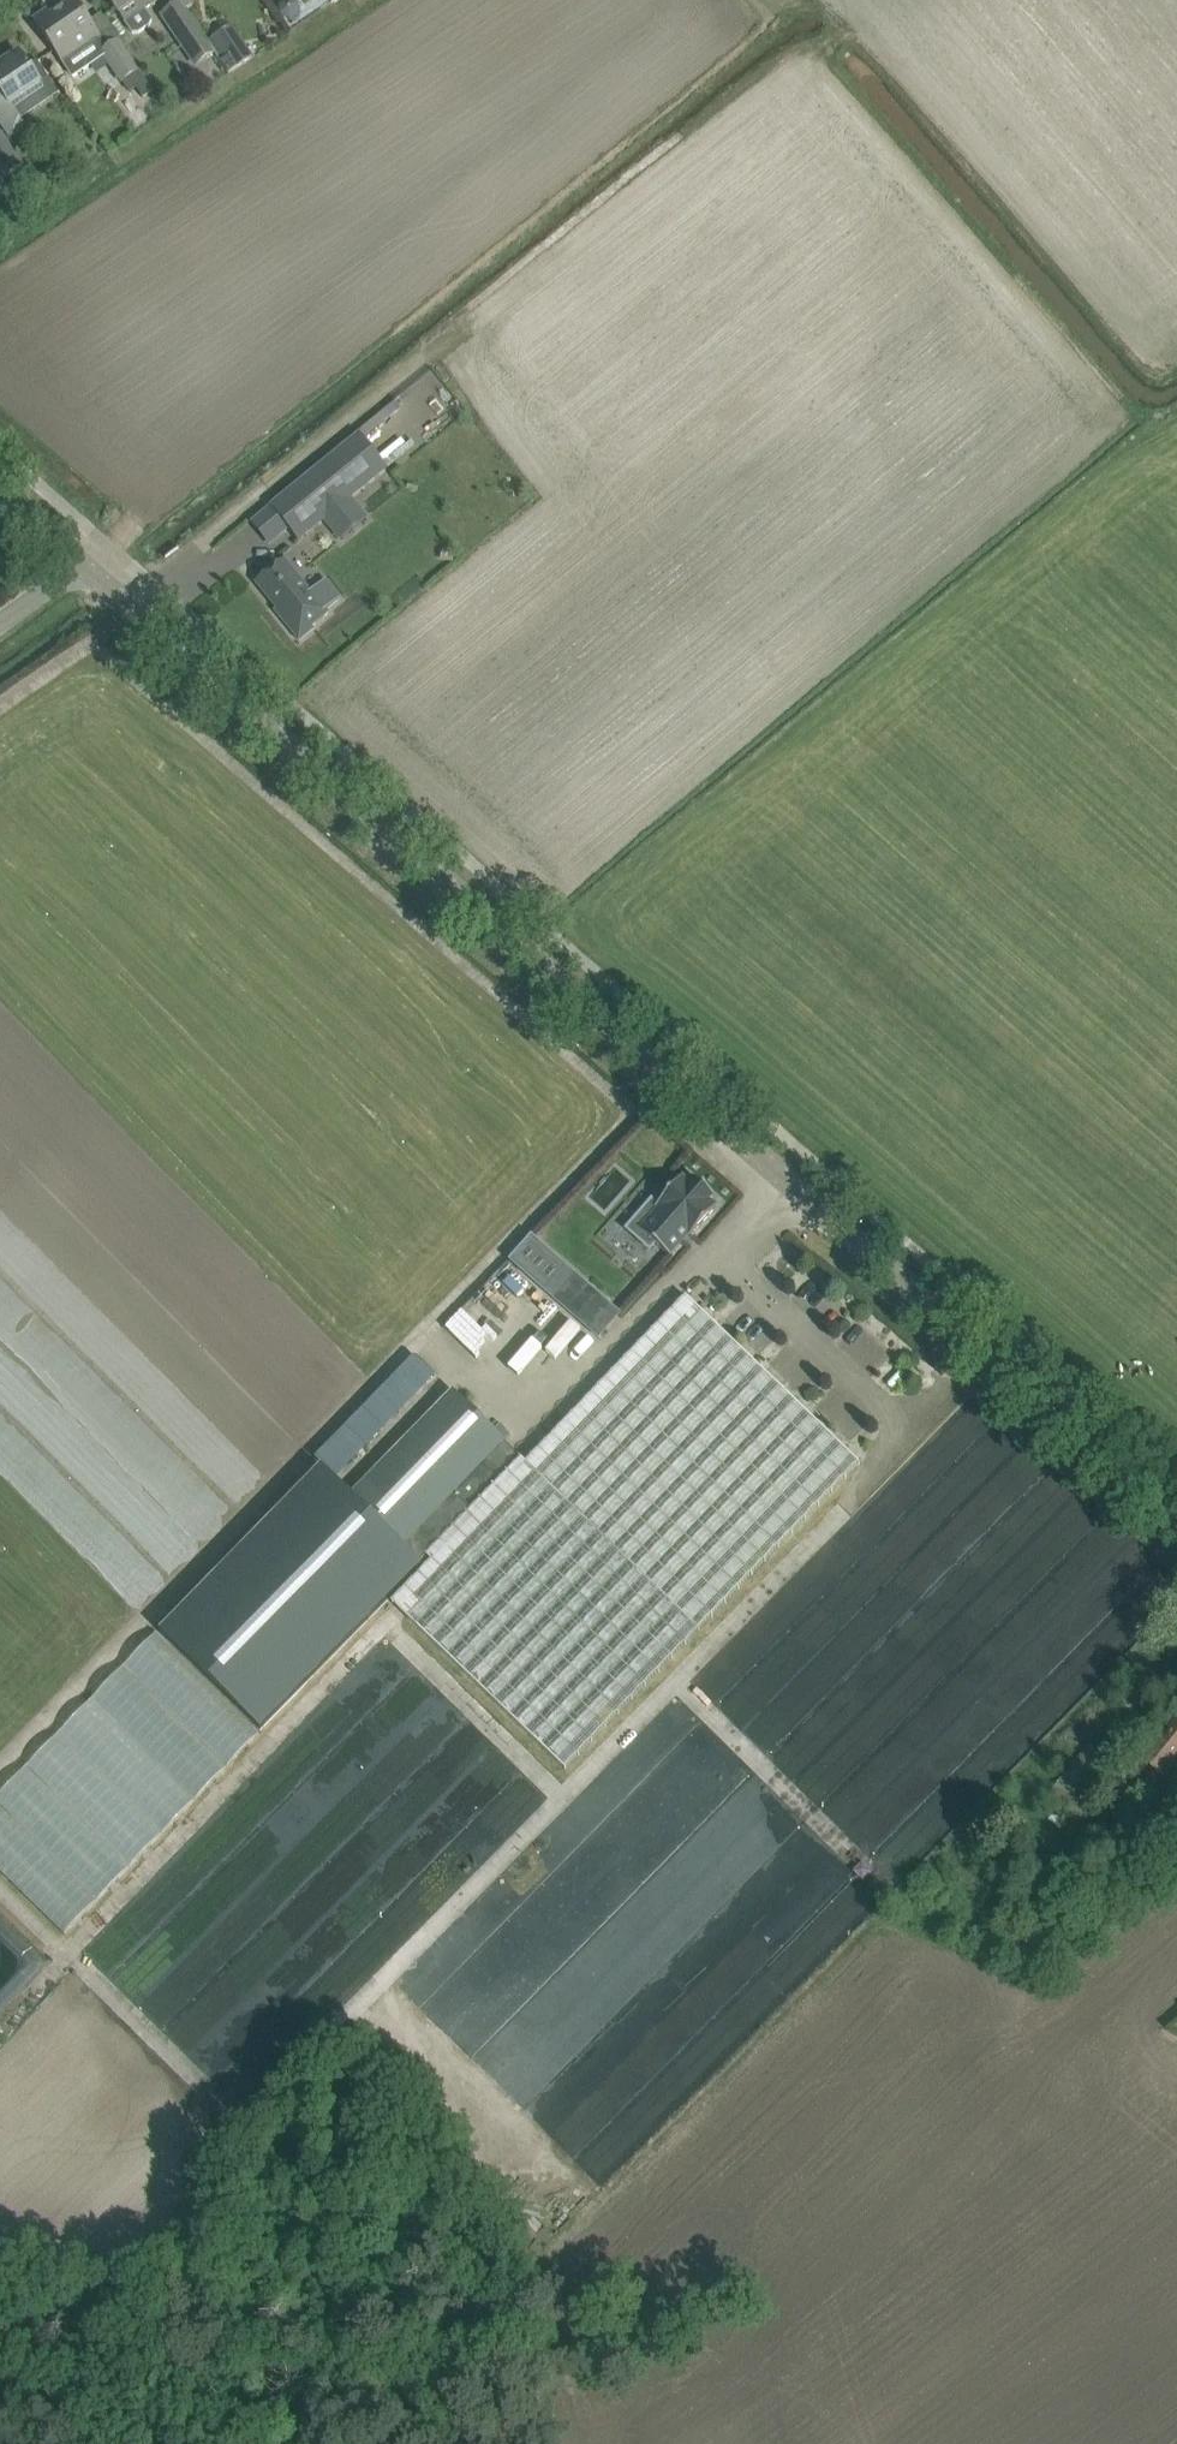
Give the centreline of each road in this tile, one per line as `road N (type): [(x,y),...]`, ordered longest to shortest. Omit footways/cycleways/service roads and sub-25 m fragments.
road 1 (tertiary): [(1176,1521),(0,494)]

